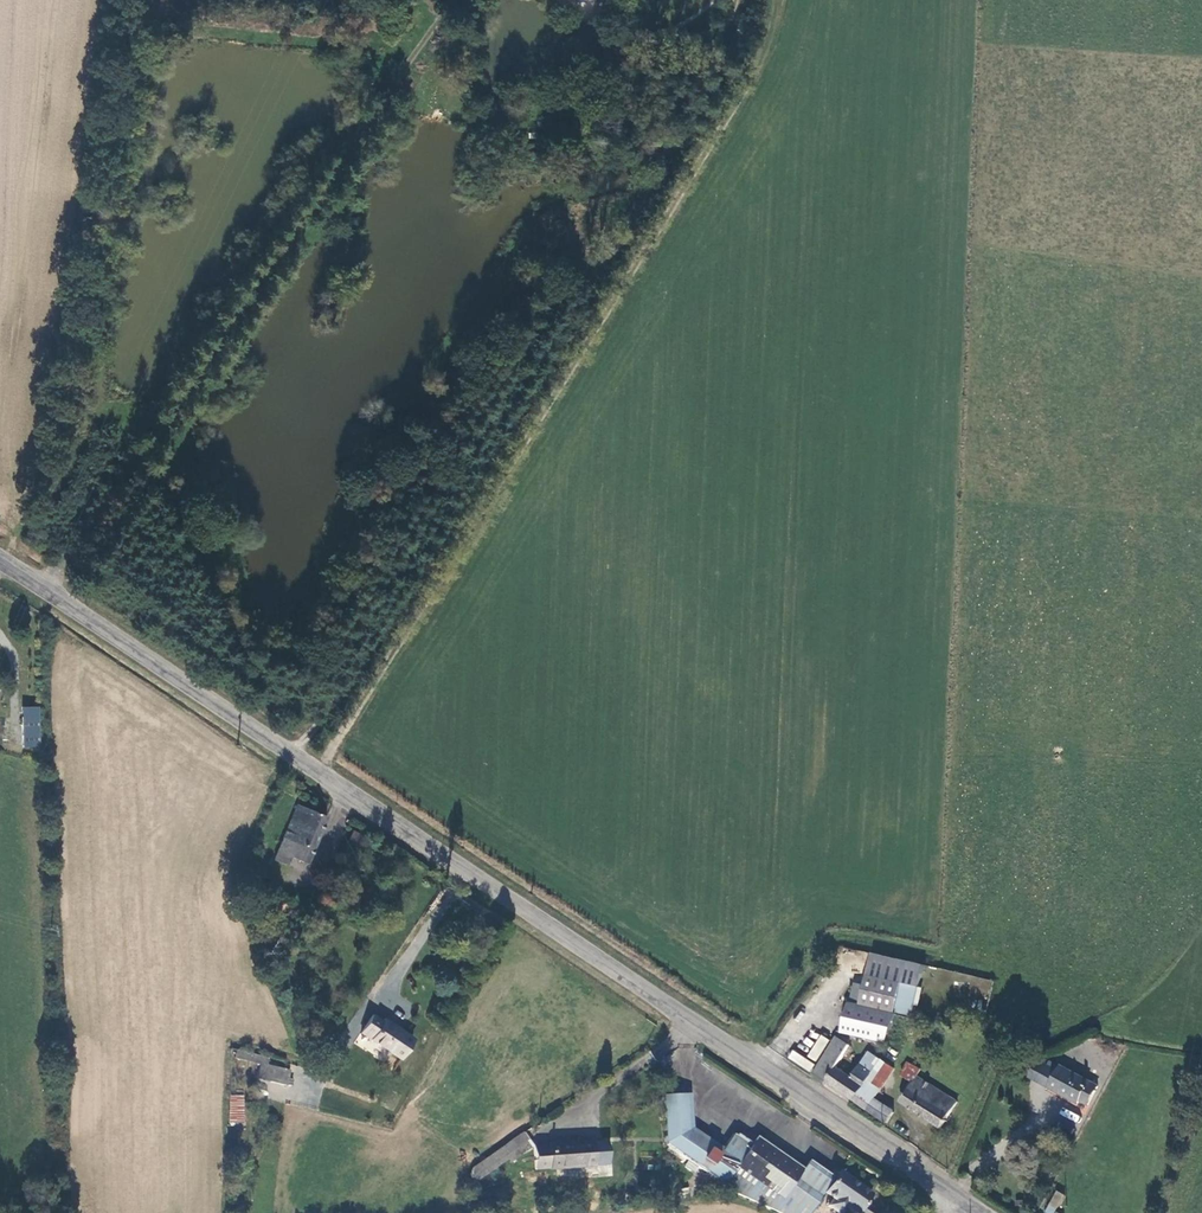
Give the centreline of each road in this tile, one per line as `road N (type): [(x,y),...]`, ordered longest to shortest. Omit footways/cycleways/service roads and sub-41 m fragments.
road 1 (tertiary): [(943,1195),(0,561)]
road 2 (track): [(319,774),(757,62),(769,0)]
road 3 (track): [(296,759),(722,66),(737,0)]
road 4 (track): [(39,588),(450,0)]
road 5 (track): [(742,1060),(820,947),(845,933),(939,953)]
road 6 (track): [(943,1195),(1008,1049)]

